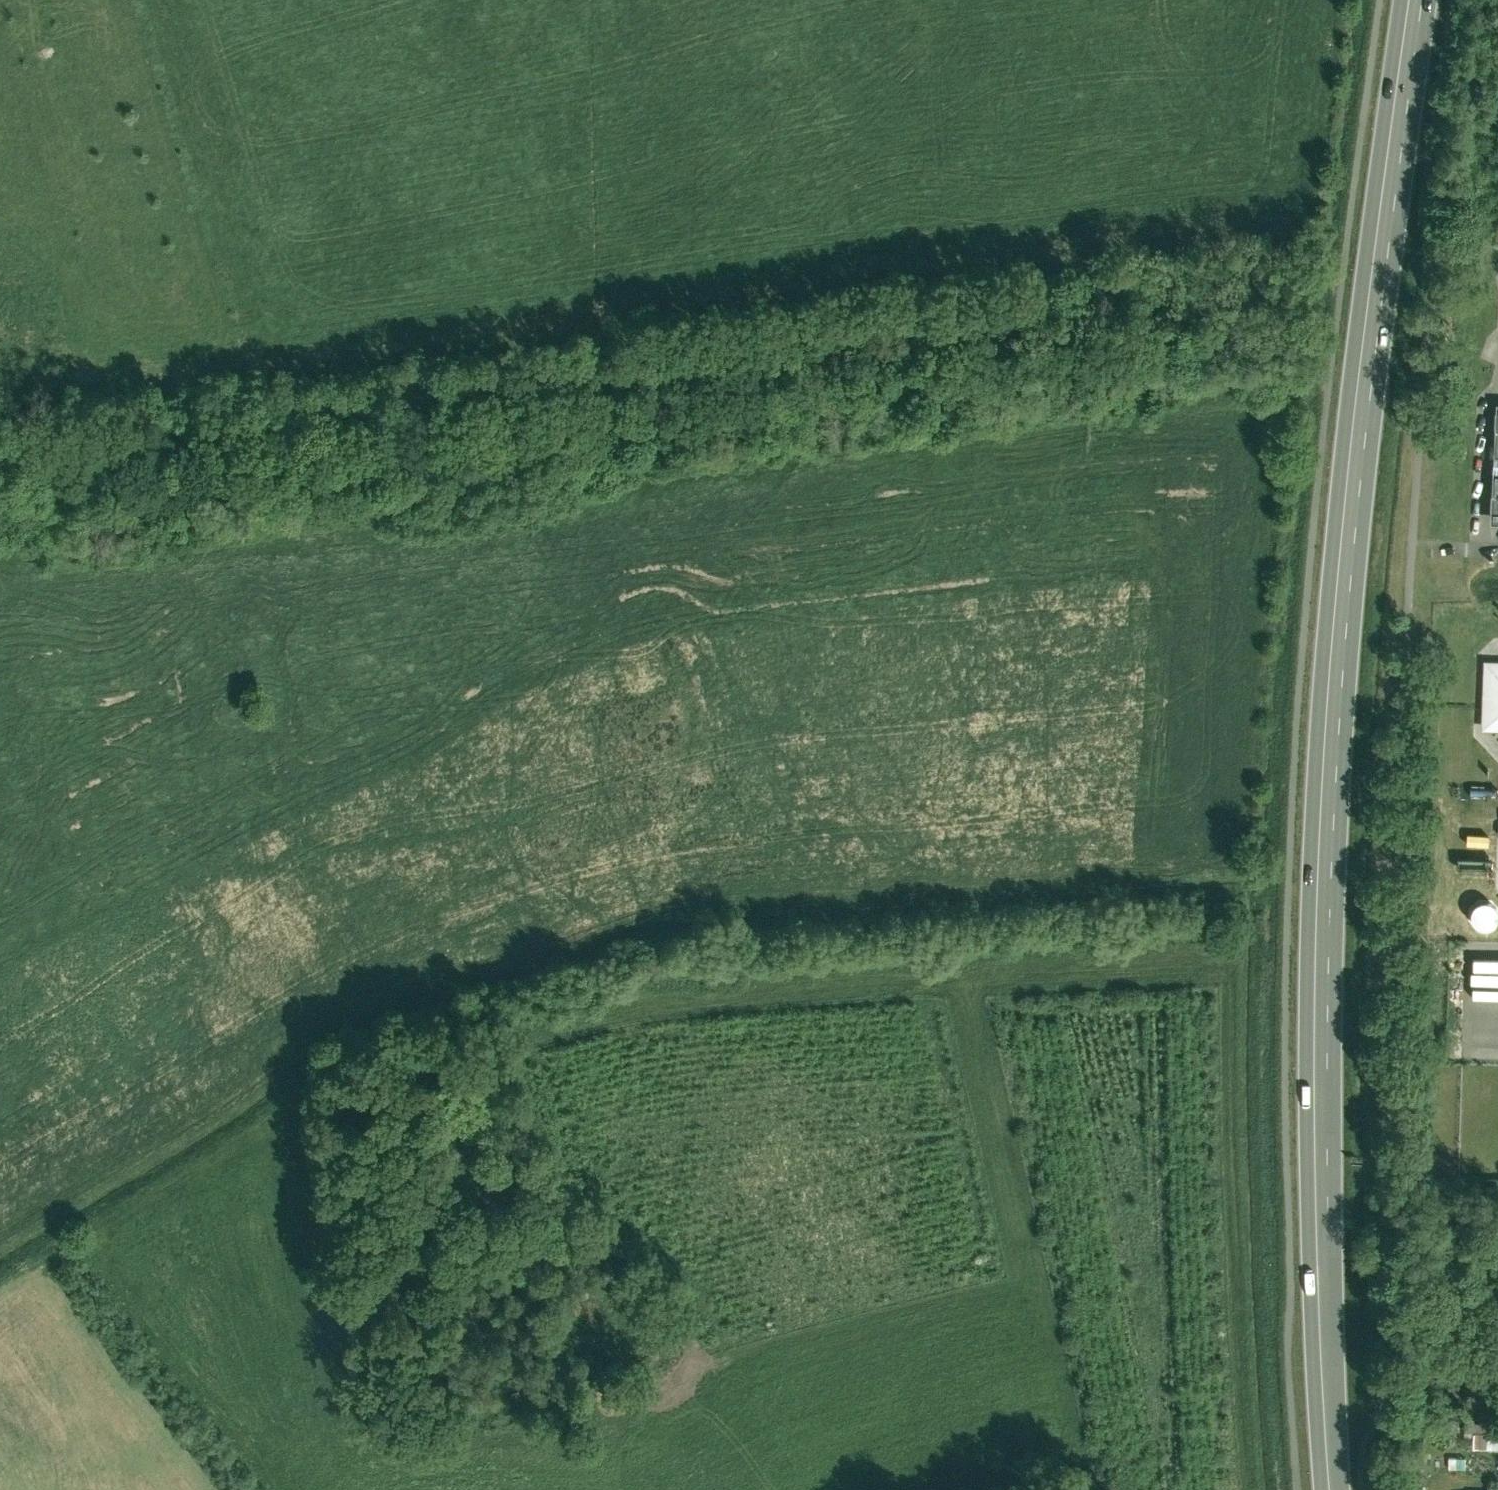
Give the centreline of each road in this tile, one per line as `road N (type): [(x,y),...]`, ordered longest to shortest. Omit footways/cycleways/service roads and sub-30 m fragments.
road 1 (primary): [(1417,0),(1351,491),(1335,706),(1323,923),(1338,1489)]

